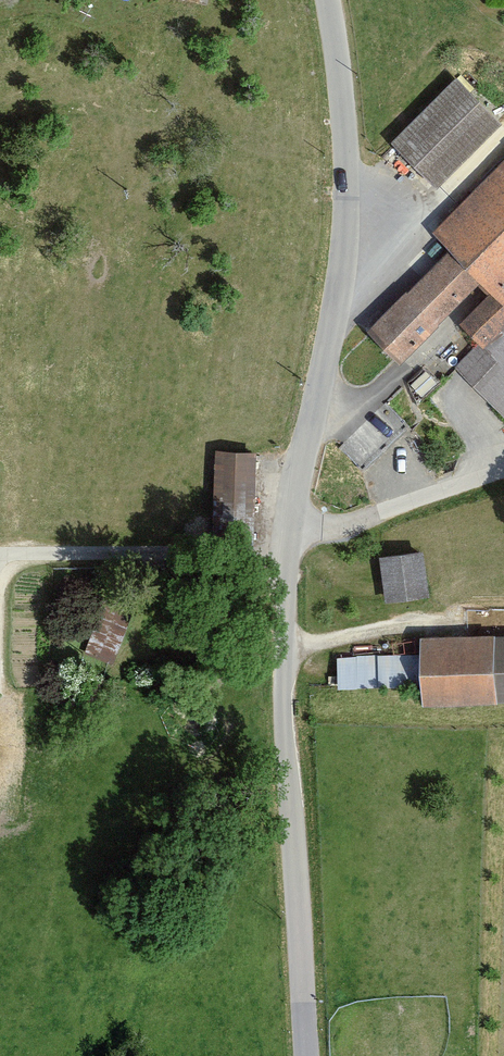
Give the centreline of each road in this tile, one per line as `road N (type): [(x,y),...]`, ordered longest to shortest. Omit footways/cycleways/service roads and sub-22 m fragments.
road 1 (tertiary): [(325,0),(345,164),(337,303),(283,533),(281,692),(303,1055)]
road 2 (track): [(503,468),(333,530),(283,533)]

